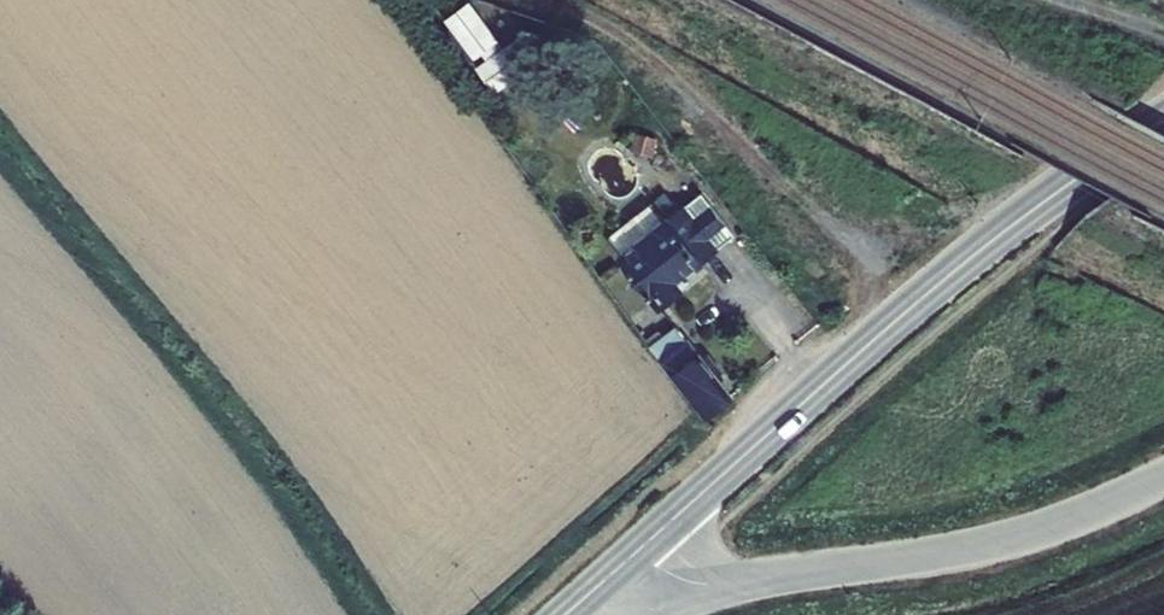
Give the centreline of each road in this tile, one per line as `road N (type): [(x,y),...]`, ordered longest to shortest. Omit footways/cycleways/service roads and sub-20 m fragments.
road 1 (secondary): [(635,552),(966,262),(1163,118)]
road 2 (residential): [(635,552),(704,584),(918,557),(1029,532),(1163,476)]

